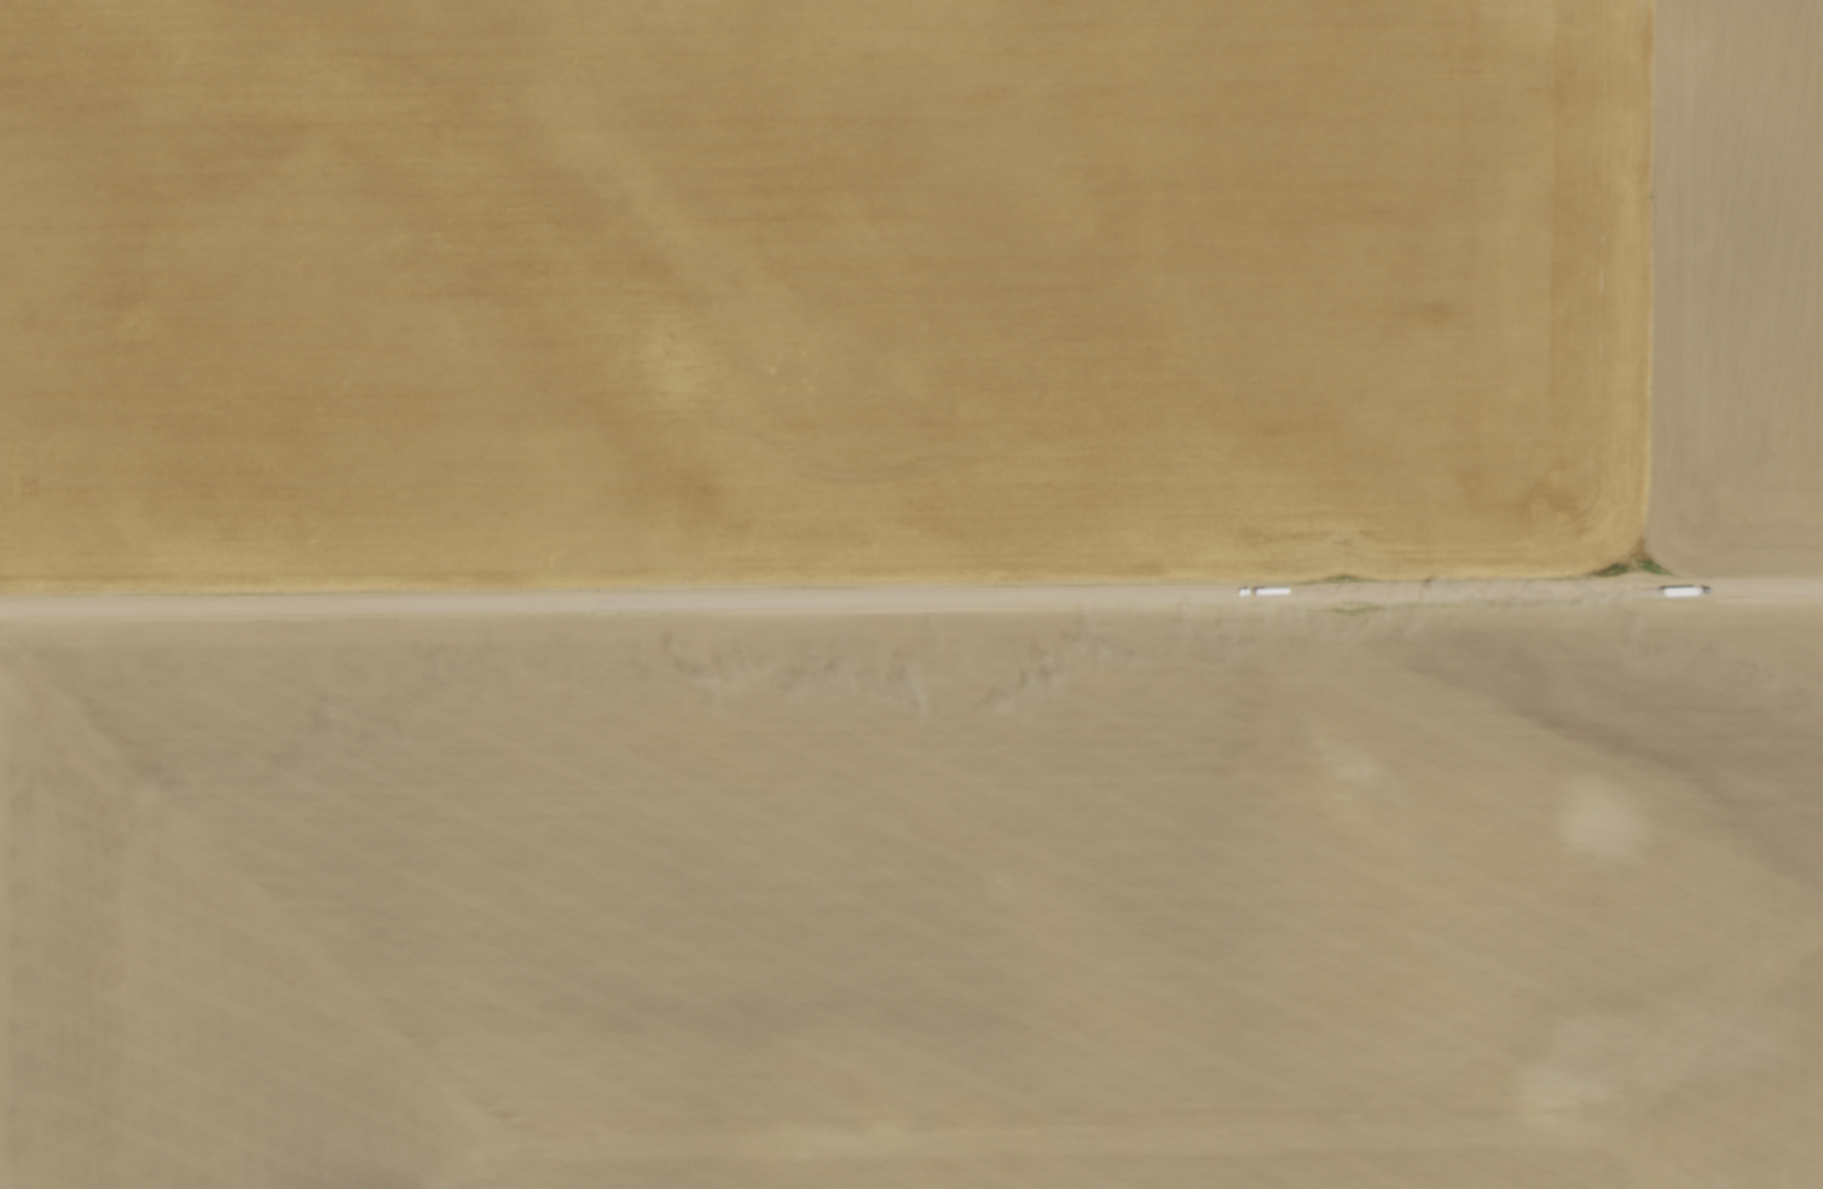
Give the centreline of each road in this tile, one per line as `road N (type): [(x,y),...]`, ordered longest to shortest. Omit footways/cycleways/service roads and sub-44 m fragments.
road 1 (residential): [(1822,588),(0,607)]

